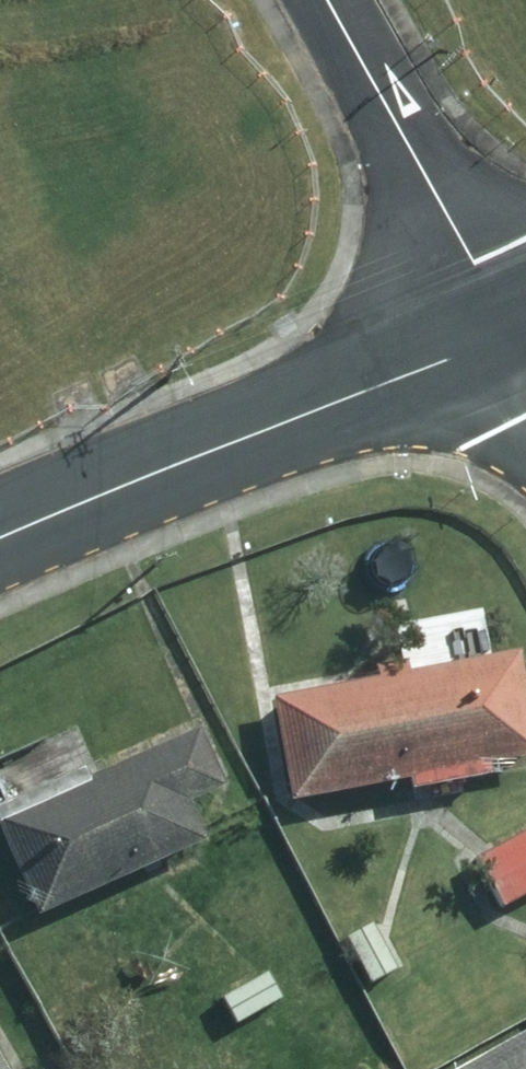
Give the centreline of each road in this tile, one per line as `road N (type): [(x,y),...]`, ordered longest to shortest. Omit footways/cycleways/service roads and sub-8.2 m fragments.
road 1 (residential): [(0,537),(523,327)]
road 2 (residential): [(333,0),(523,327)]

